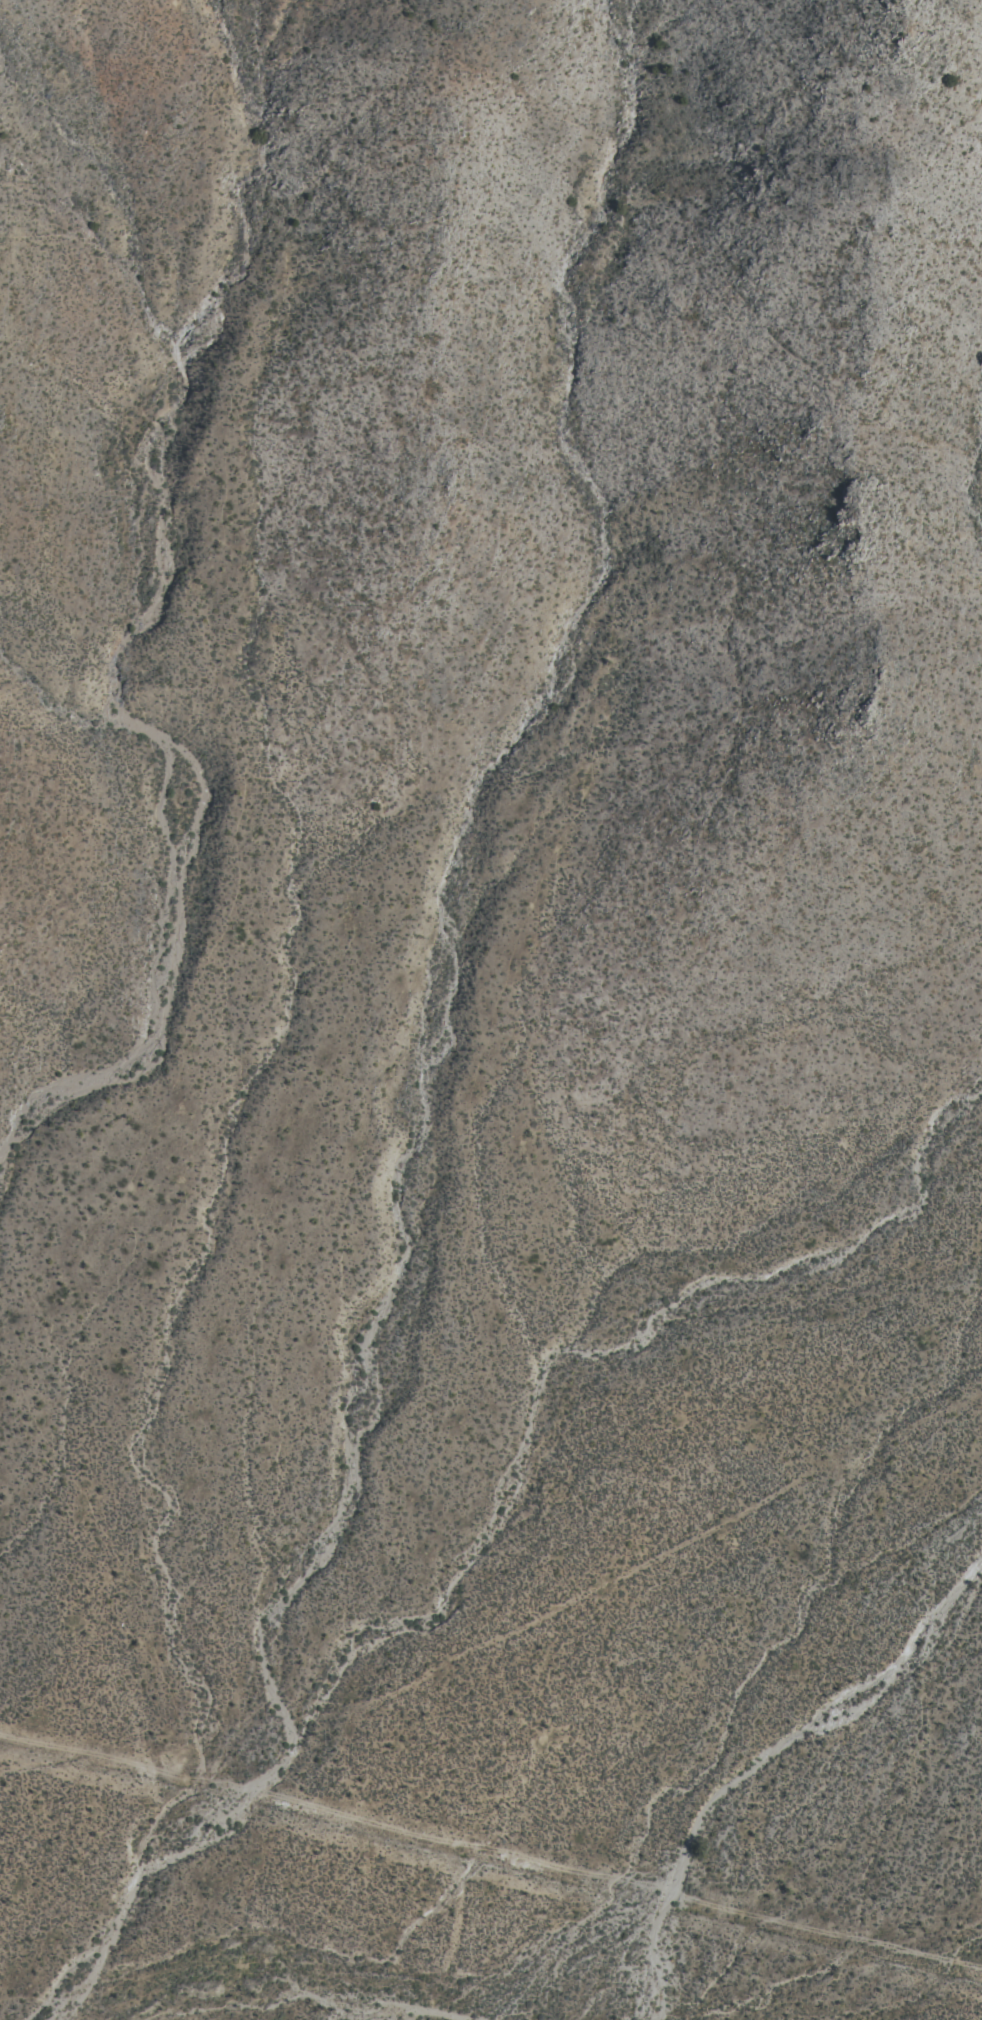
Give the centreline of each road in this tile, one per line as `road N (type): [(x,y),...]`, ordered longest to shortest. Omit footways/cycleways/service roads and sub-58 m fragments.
road 1 (track): [(0,1724),(981,1973)]

